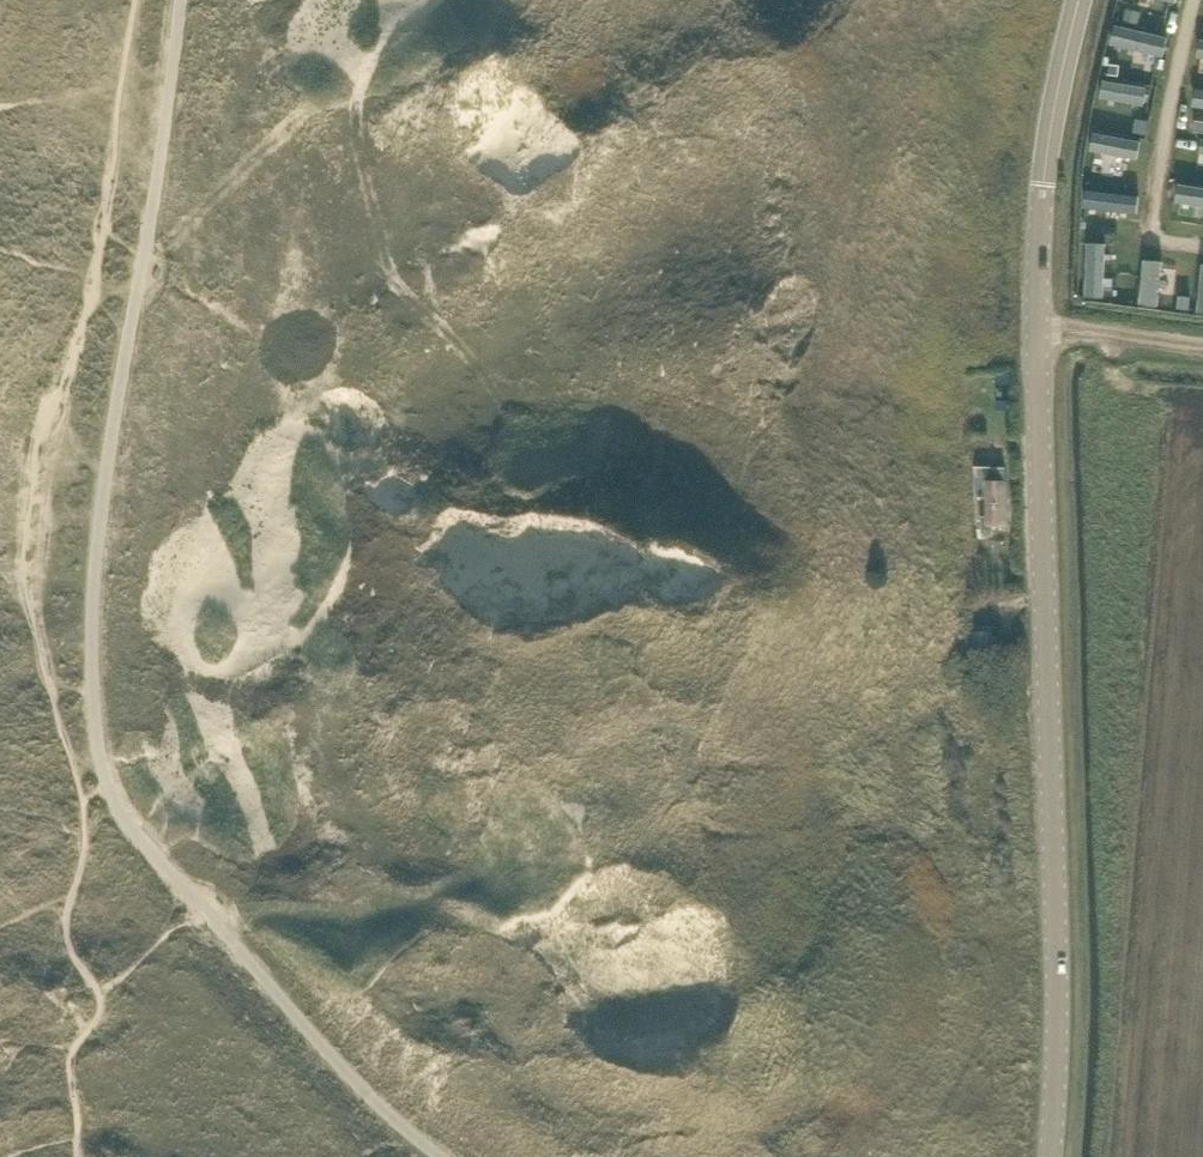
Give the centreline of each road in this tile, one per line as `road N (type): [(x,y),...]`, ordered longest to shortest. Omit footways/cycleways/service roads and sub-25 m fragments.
road 1 (tertiary): [(1055,1156),(1064,1001),(1038,243),(1043,181),(1082,0)]
road 2 (track): [(1039,331),(1202,347)]

